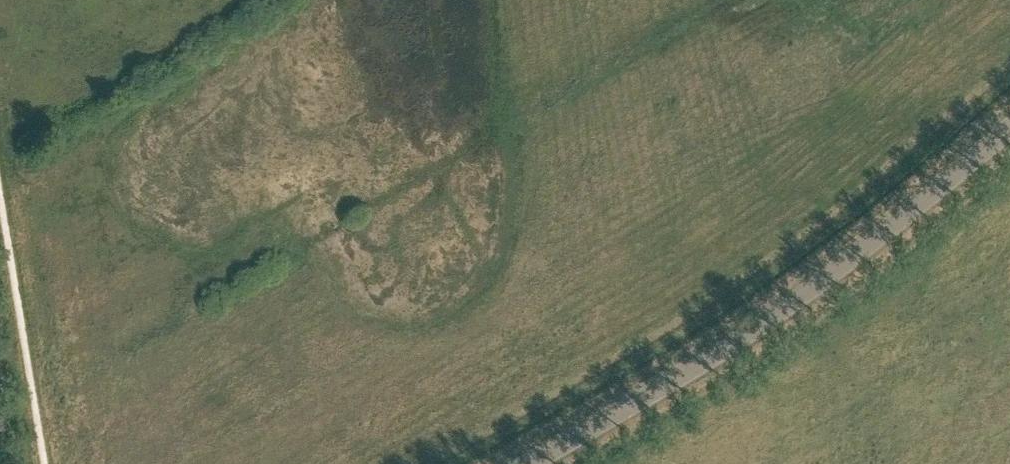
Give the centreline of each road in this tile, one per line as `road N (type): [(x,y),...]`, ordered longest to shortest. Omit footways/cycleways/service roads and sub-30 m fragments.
road 1 (tertiary): [(529,463),(730,348),(1009,127)]

